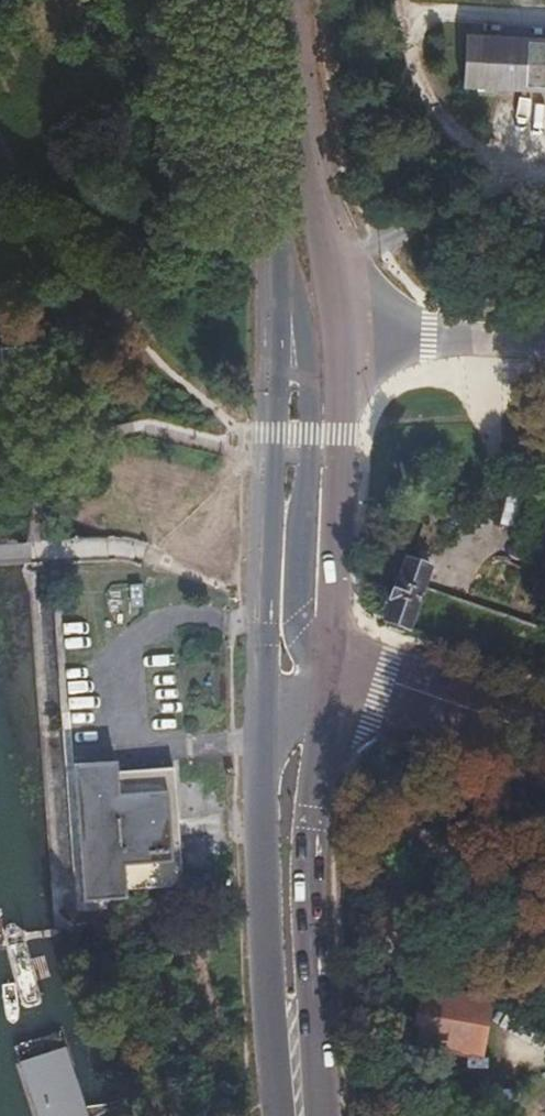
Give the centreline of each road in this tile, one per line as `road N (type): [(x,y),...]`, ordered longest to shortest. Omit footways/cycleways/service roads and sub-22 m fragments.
road 1 (primary): [(298,0),(318,288),(300,551)]
road 2 (primary): [(318,1115),(308,864),(317,672)]
road 3 (track): [(0,139),(55,260),(112,303),(159,366),(228,422),(237,441)]
road 4 (primary): [(259,747),(263,965),(290,1115)]
road 5 (track): [(544,175),(494,181),(318,288)]
road 6 (secondary): [(317,672),(383,680),(544,736)]
road 7 (primary): [(300,551),(272,619),(259,747)]
road 8 (primary): [(300,551),(317,672)]

